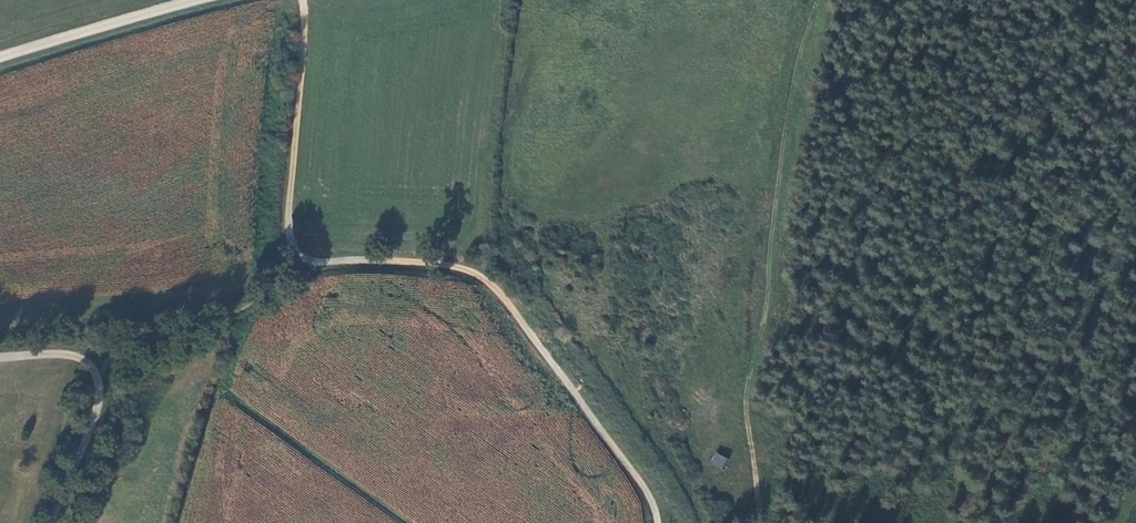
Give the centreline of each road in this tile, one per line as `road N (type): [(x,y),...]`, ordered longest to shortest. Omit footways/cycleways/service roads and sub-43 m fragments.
road 1 (track): [(302,0),(286,235),(298,257),(436,261),(492,282),(657,522)]
road 2 (unclassified): [(202,0),(0,55)]

